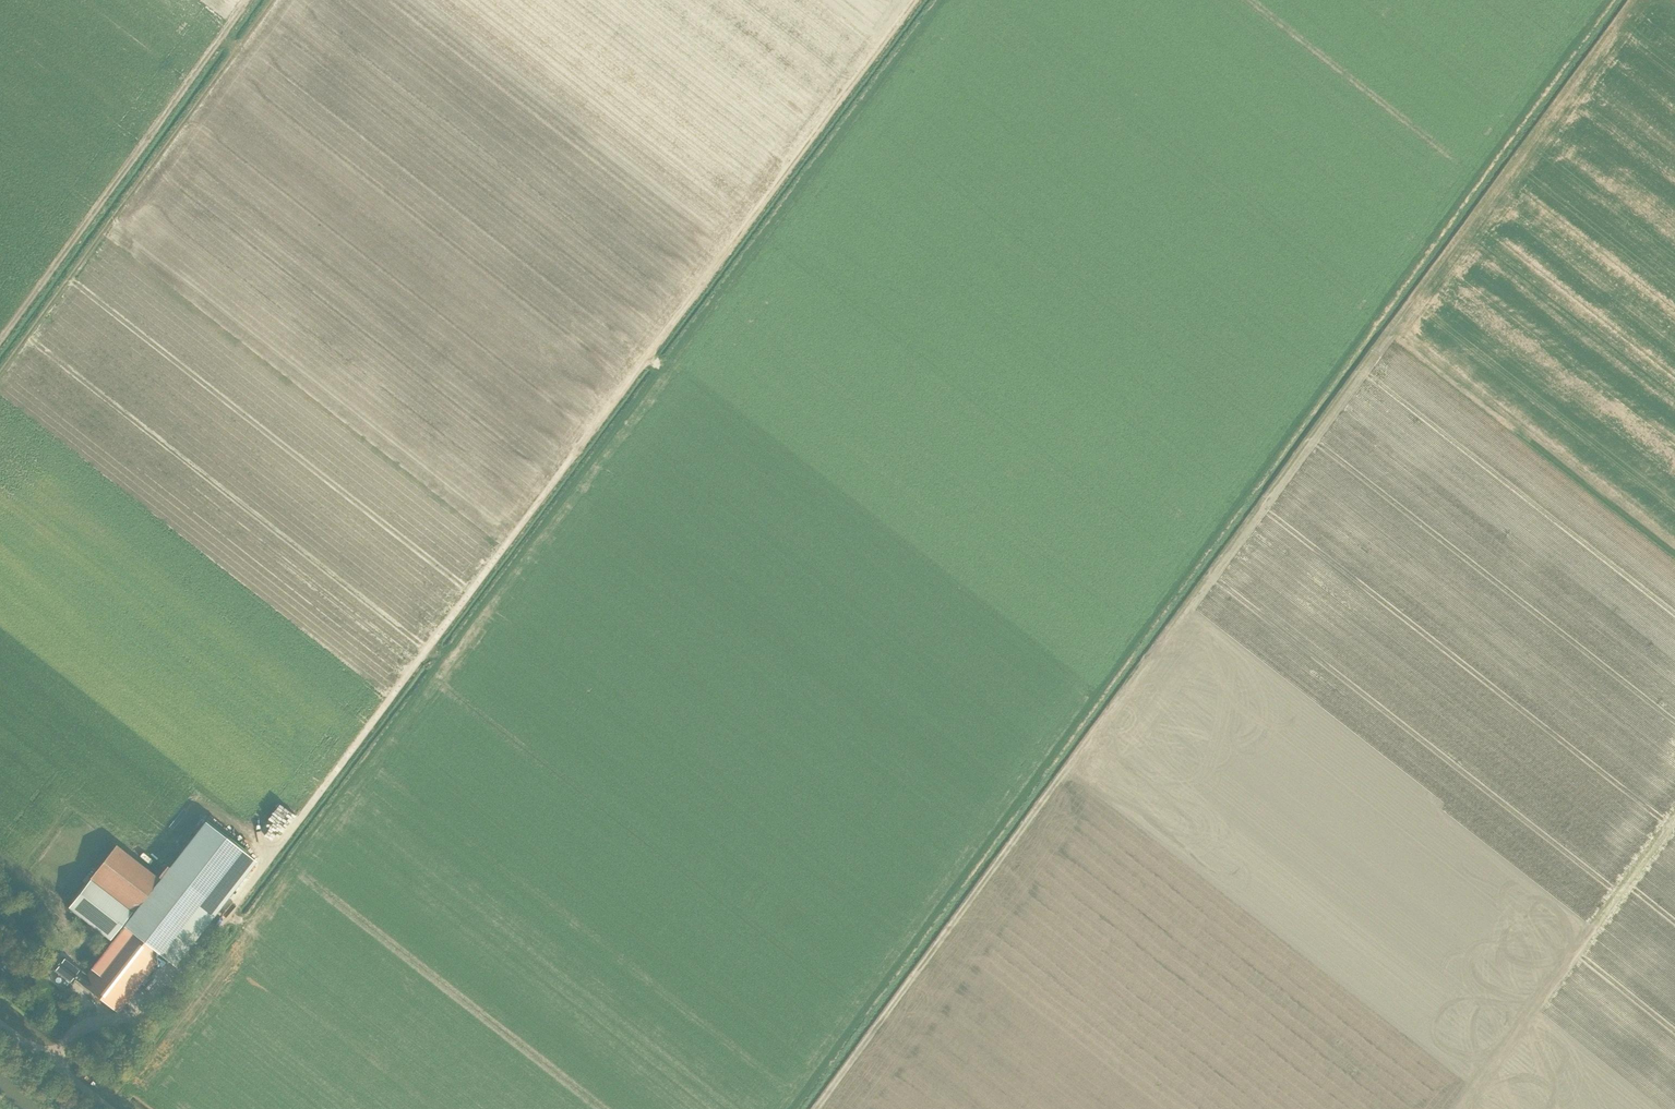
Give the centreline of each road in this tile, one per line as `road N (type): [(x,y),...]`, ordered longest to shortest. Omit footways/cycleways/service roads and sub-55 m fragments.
road 1 (unclassified): [(0,1022),(112,1108)]

